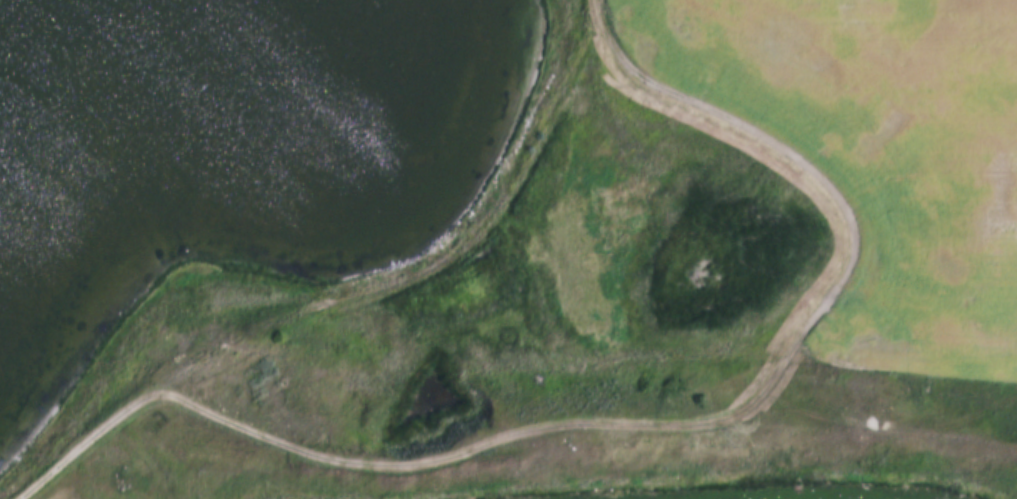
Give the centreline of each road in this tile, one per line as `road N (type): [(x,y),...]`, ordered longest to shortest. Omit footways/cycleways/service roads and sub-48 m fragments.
road 1 (track): [(166,381),(284,438),(392,454),(446,448),(536,418),(689,414),(729,405),(762,380),(848,268),(859,238),(856,206),(800,147),(754,117),(651,78),(619,52),(600,12)]
road 2 (track): [(116,418),(252,331),(403,275),(458,241),(504,194),(593,33),(602,0)]
road 3 (track): [(19,498),(116,418)]

